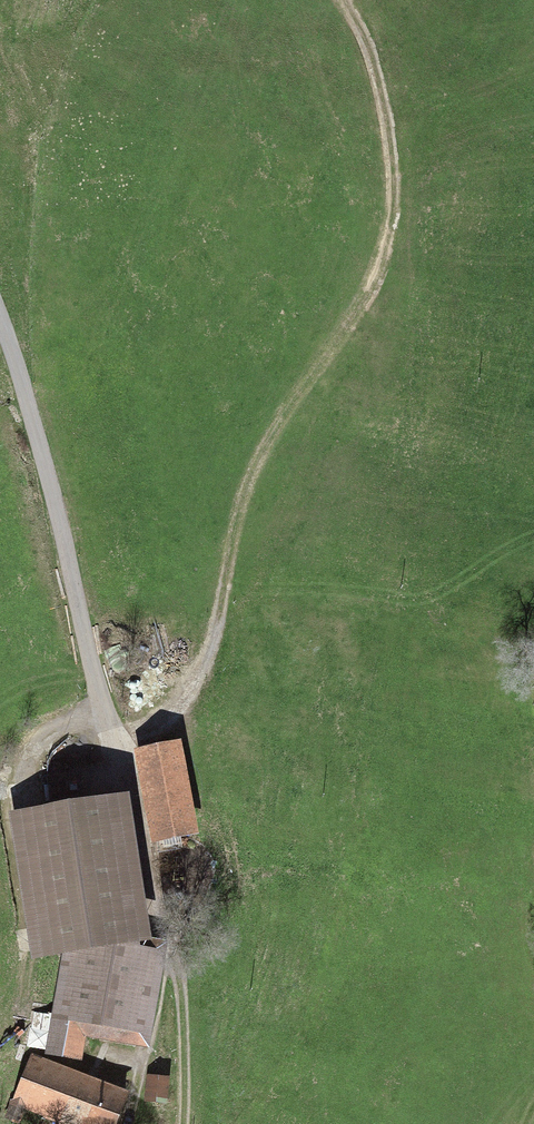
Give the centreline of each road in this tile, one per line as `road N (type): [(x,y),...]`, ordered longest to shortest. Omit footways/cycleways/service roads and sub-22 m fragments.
road 1 (track): [(108,739),(186,723),(225,659),(235,501),(398,224),(386,104),(348,0)]
road 2 (track): [(135,854),(0,291)]
road 3 (track): [(135,854),(178,998),(180,1123)]

